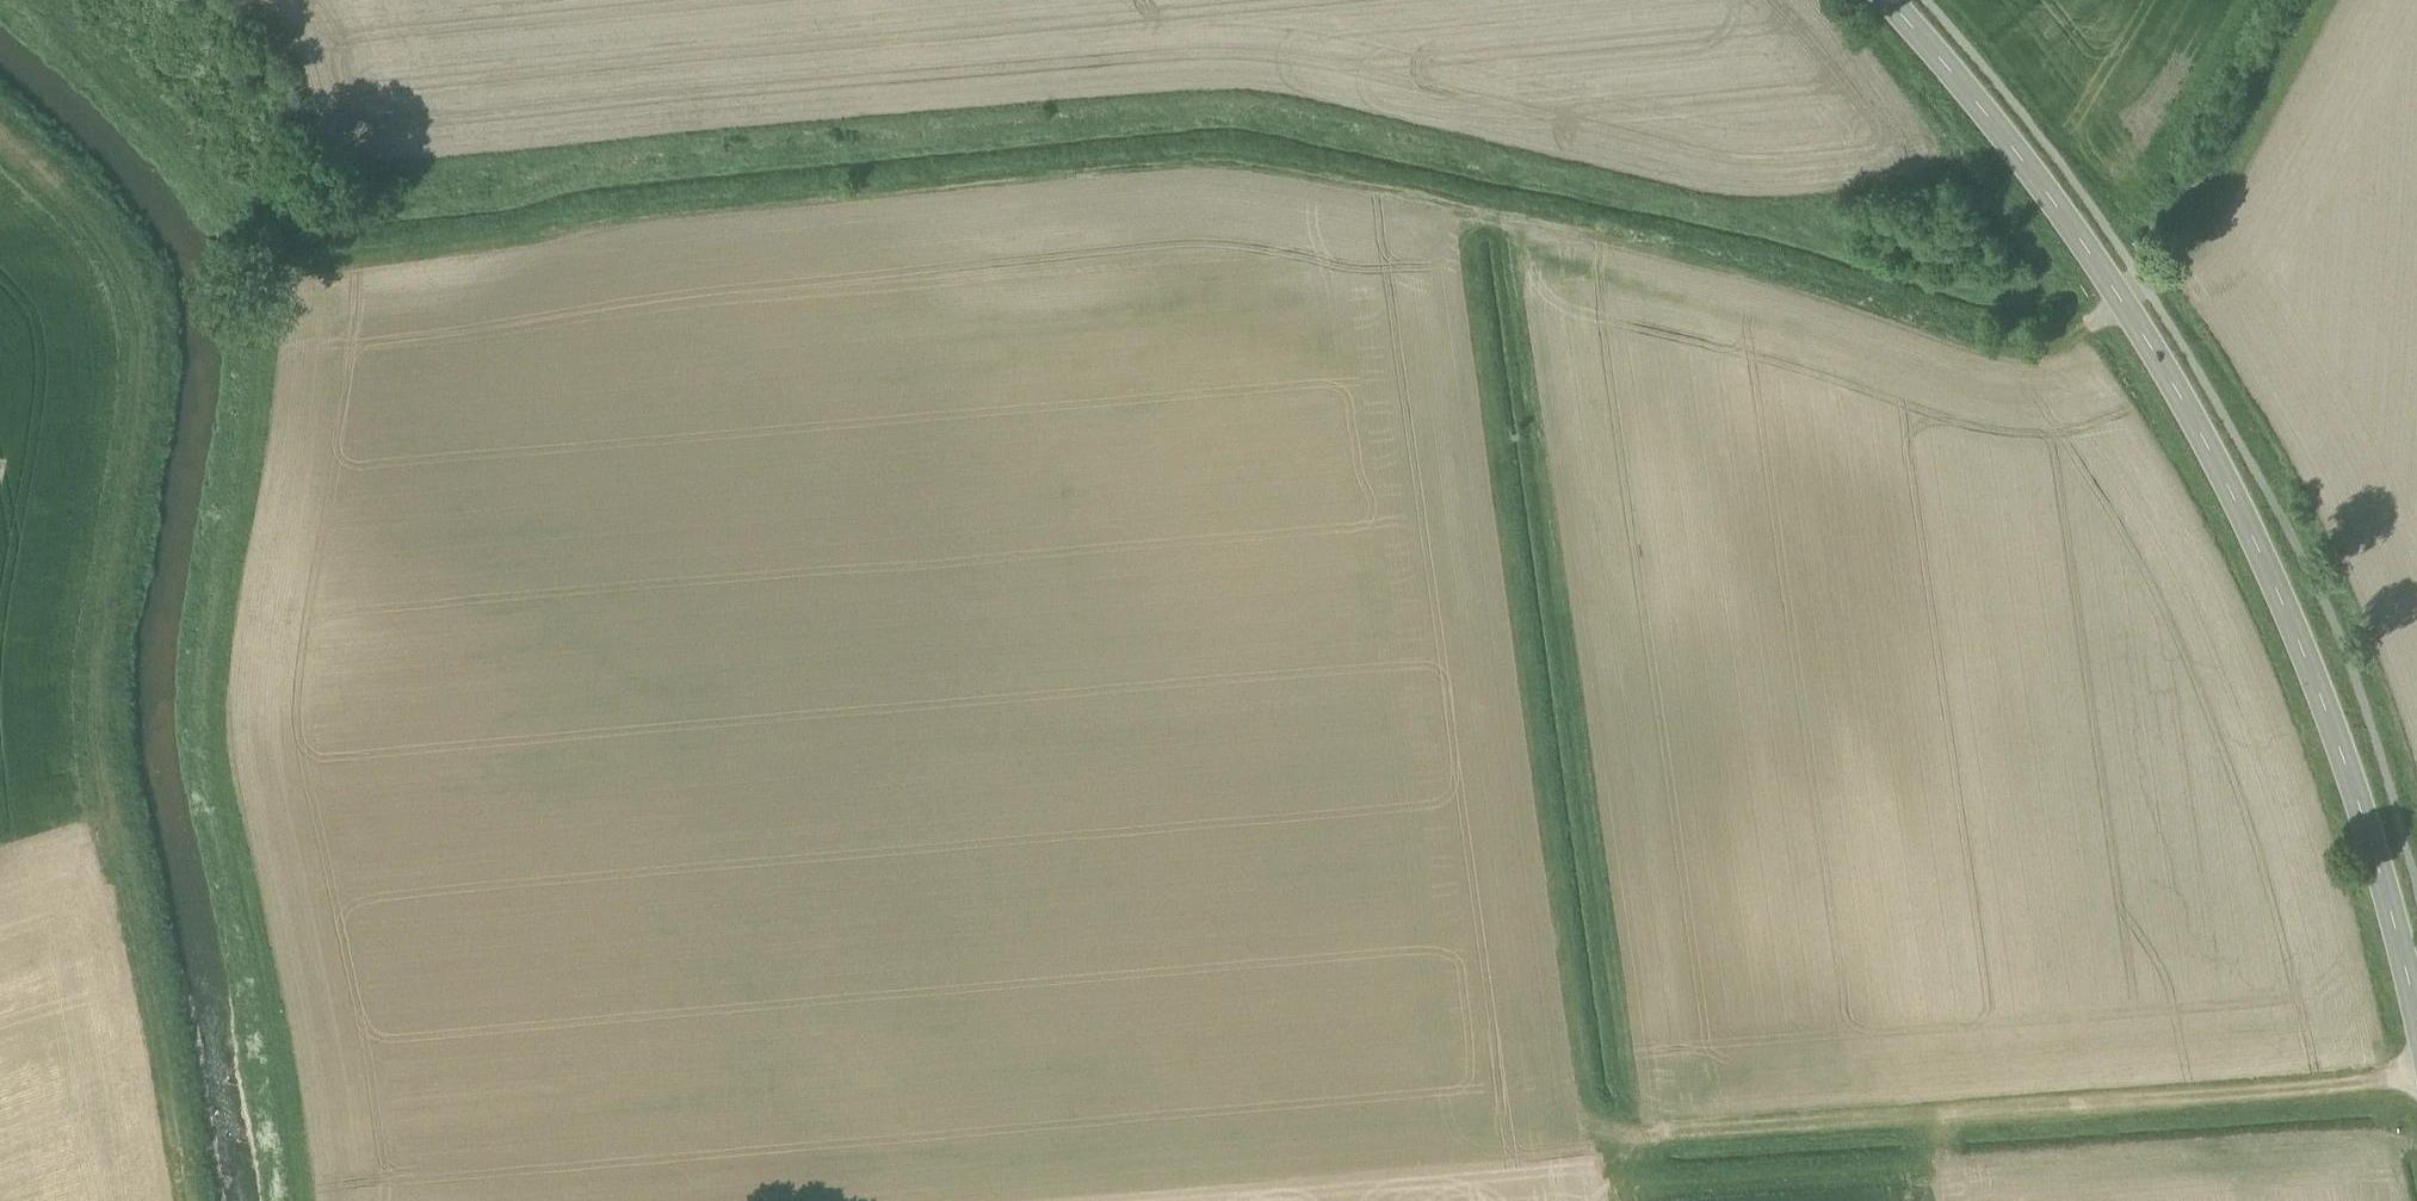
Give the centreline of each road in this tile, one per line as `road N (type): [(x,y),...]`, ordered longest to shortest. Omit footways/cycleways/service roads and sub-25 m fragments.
road 1 (secondary): [(1890,0),(2035,175),(2130,313),(2200,436),(2279,594),(2341,752),(2416,1017)]
road 2 (track): [(2416,1070),(1629,1130)]

